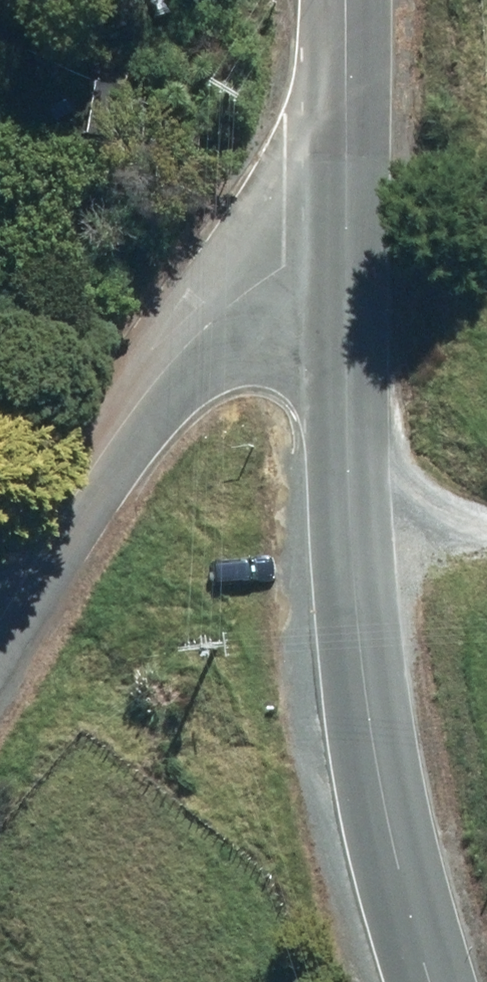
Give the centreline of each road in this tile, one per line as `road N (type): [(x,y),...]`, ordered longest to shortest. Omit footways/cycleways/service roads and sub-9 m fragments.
road 1 (secondary): [(347,266),(366,683),(398,856),(433,981)]
road 2 (unclassified): [(0,631),(137,410),(191,346),(288,270),(347,266)]
road 3 (secondary): [(348,0),(347,266)]

